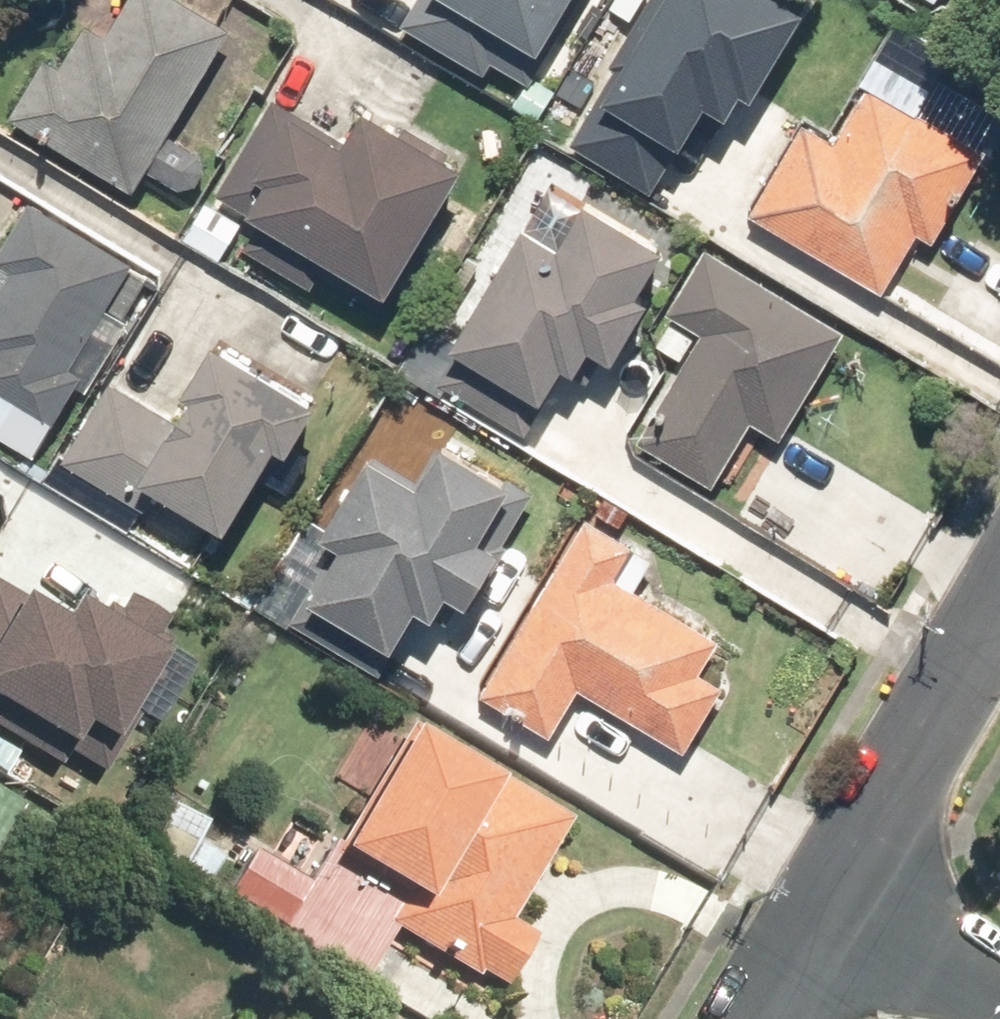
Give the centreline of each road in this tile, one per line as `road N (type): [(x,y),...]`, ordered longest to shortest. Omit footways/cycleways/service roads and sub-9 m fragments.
road 1 (residential): [(999,609),(846,881)]
road 2 (residential): [(999,974),(846,881)]
road 3 (residential): [(846,881),(763,1018)]

